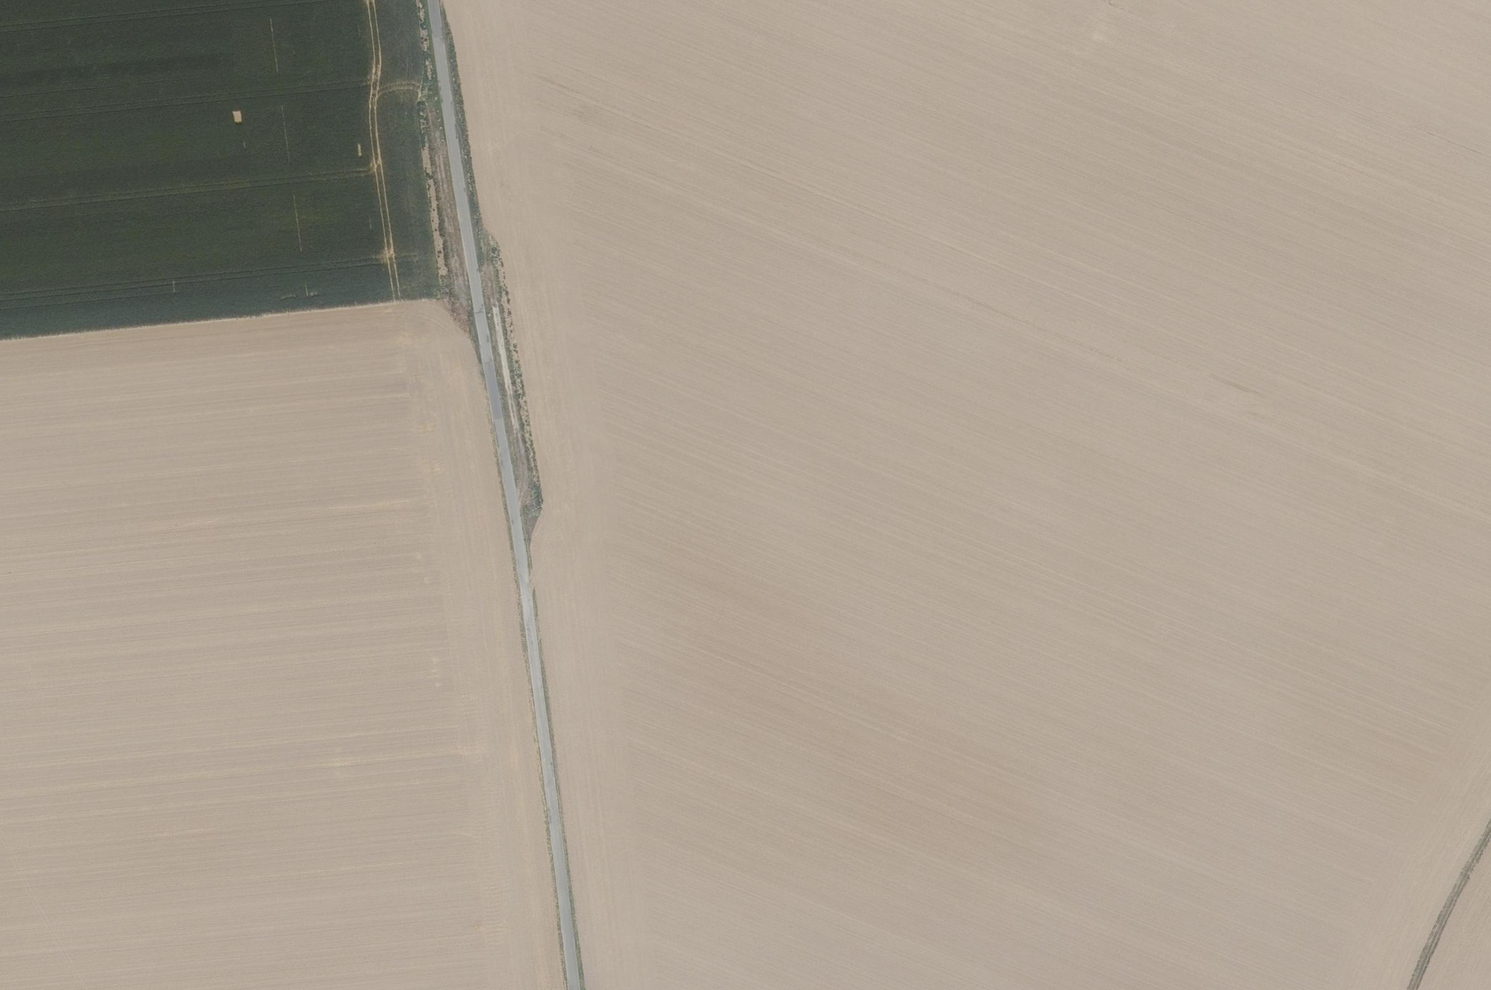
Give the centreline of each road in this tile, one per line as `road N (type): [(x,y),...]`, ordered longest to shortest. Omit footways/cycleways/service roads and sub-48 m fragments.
road 1 (unclassified): [(584,989),(502,377),(435,0)]
road 2 (track): [(1490,828),(1413,989)]

